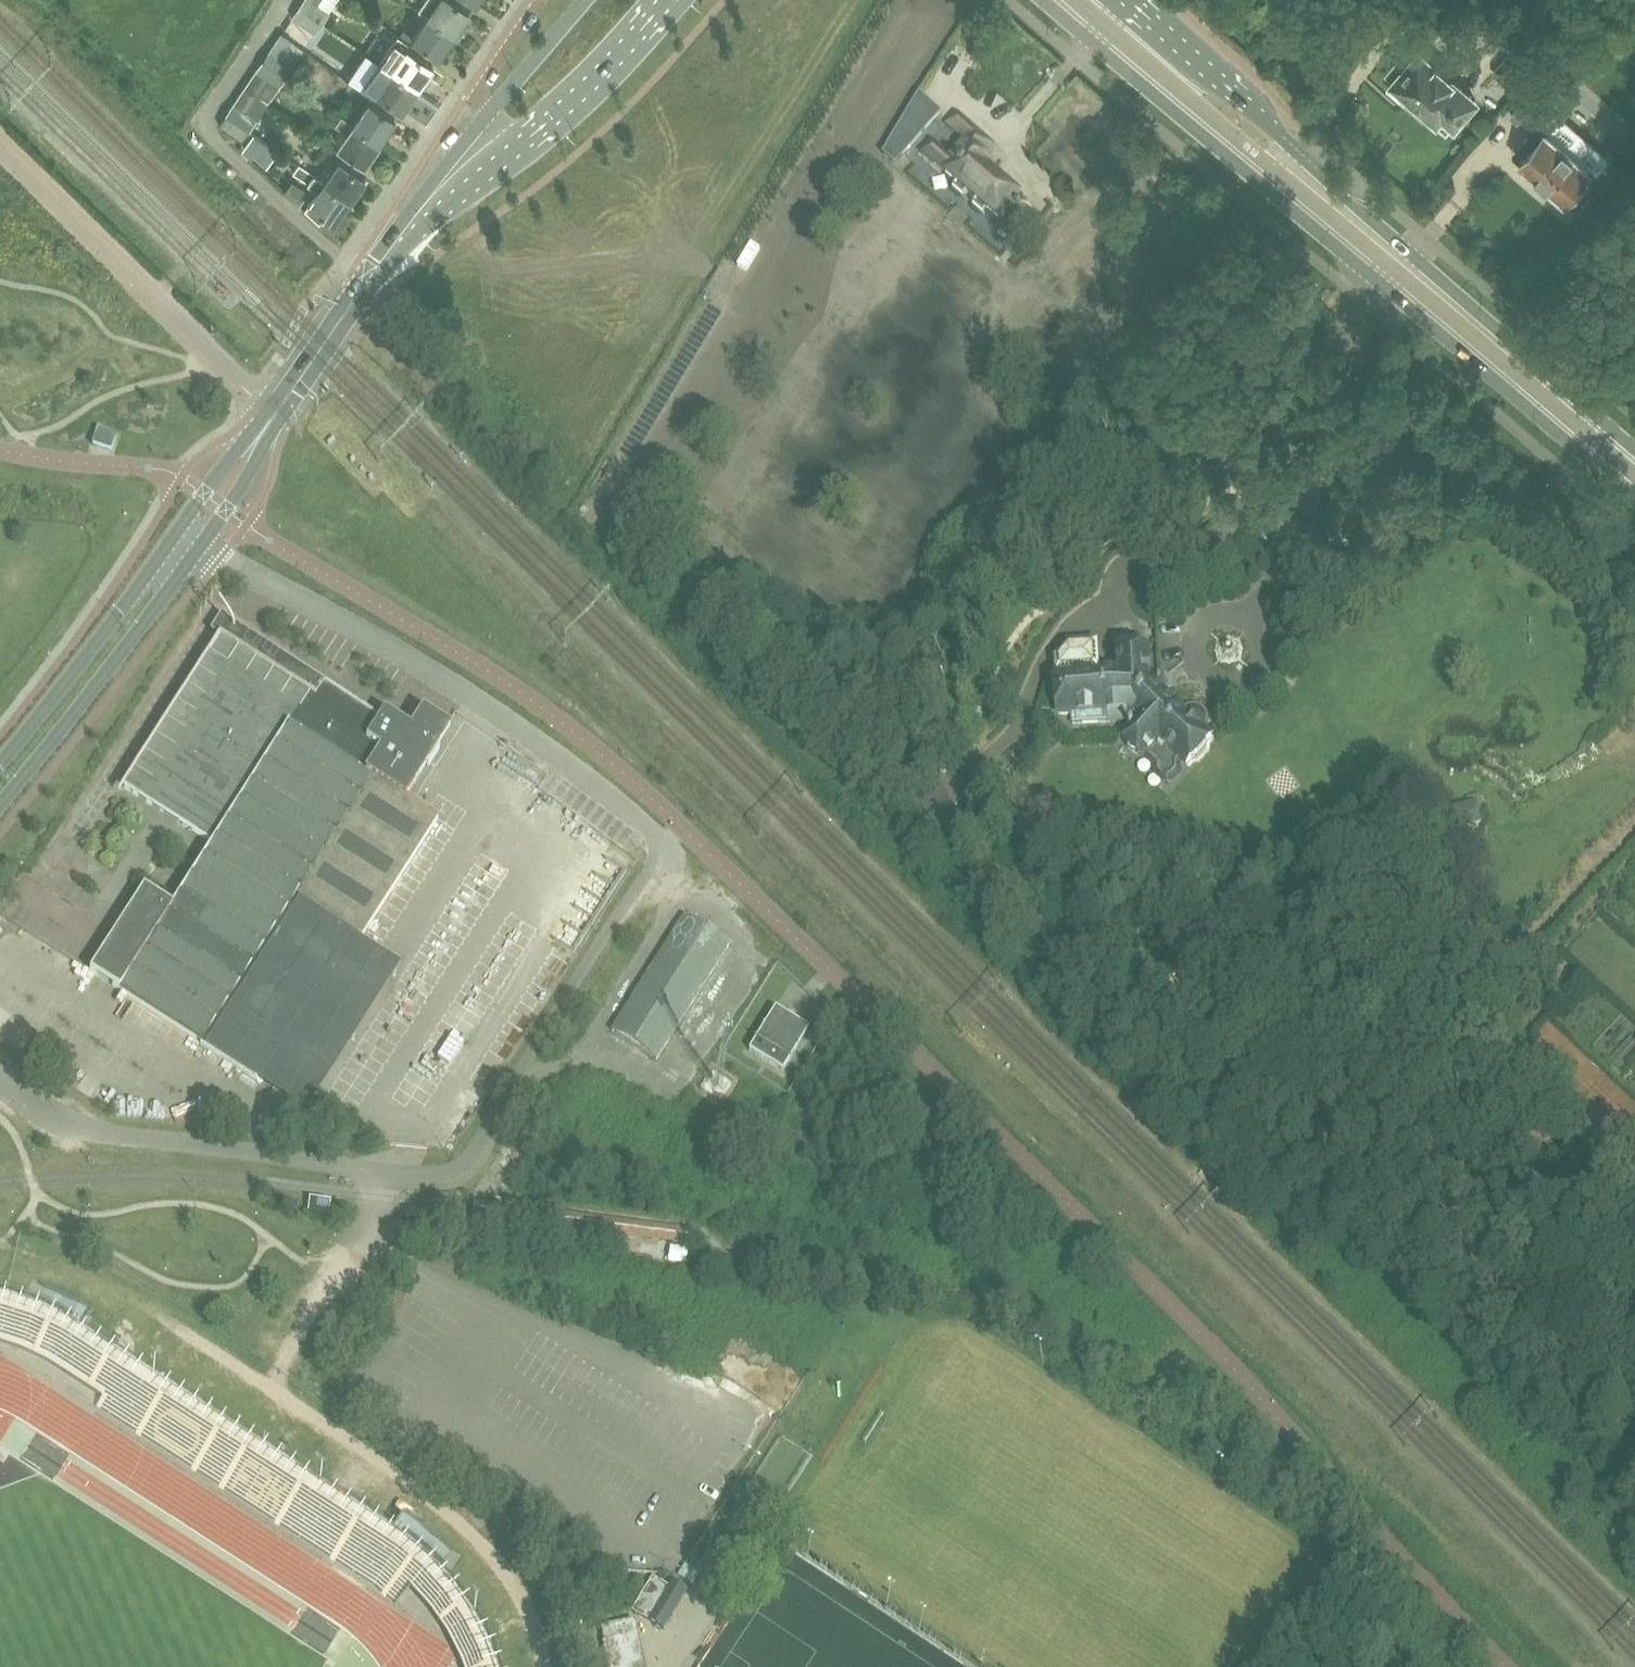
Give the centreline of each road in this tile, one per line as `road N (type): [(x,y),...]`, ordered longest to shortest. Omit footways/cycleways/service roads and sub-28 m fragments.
road 1 (unclassified): [(0,1082),(54,1118),(119,1136),(380,1172),(455,1171),(467,1162),(667,836)]
road 2 (primary): [(1045,0),(1634,504)]
road 3 (primary): [(1634,452),(1126,0)]
road 4 (unclassified): [(667,836),(359,626),(200,545)]
road 5 (unclassified): [(274,414),(0,146)]
road 6 (primary): [(0,809),(200,545)]
road 7 (primary): [(177,528),(0,763)]
road 8 (primary): [(274,414),(441,193)]
road 9 (primary): [(517,148),(666,0)]
road 10 (primary): [(585,0),(487,113)]
road 11 (primary): [(200,545),(254,464),(264,429)]
road 12 (primary): [(264,429),(232,452),(177,528)]
road 13 (residential): [(542,0),(480,92),(487,113)]

